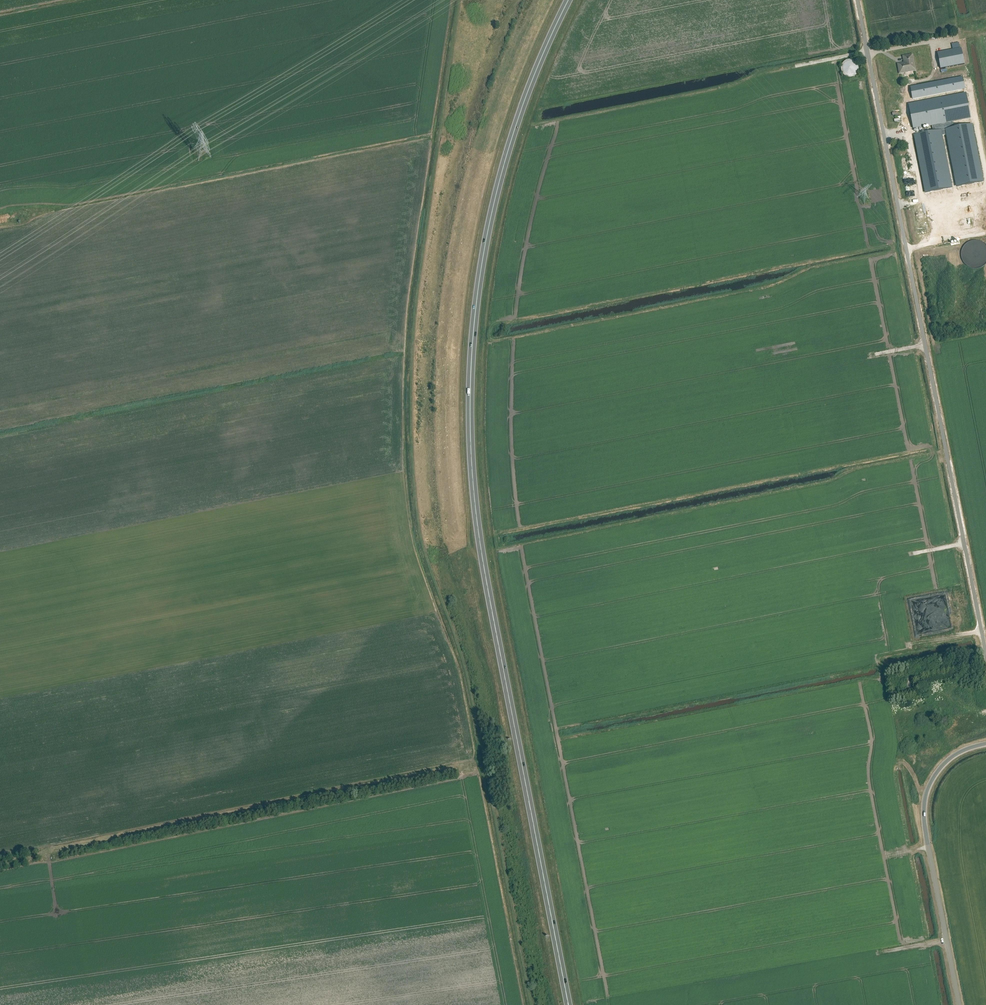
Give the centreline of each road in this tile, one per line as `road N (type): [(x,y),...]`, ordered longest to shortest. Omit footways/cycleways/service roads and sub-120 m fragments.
road 1 (track): [(460,0),(417,288),(408,423),(421,546),(464,672),(480,763),(0,862)]
road 2 (trunk): [(568,1004),(488,588),(470,418),(490,223),(521,110),(569,0)]
road 3 (unclassified): [(985,655),(858,0)]
road 4 (unclassified): [(959,1004),(925,797),(951,756),(985,743)]

